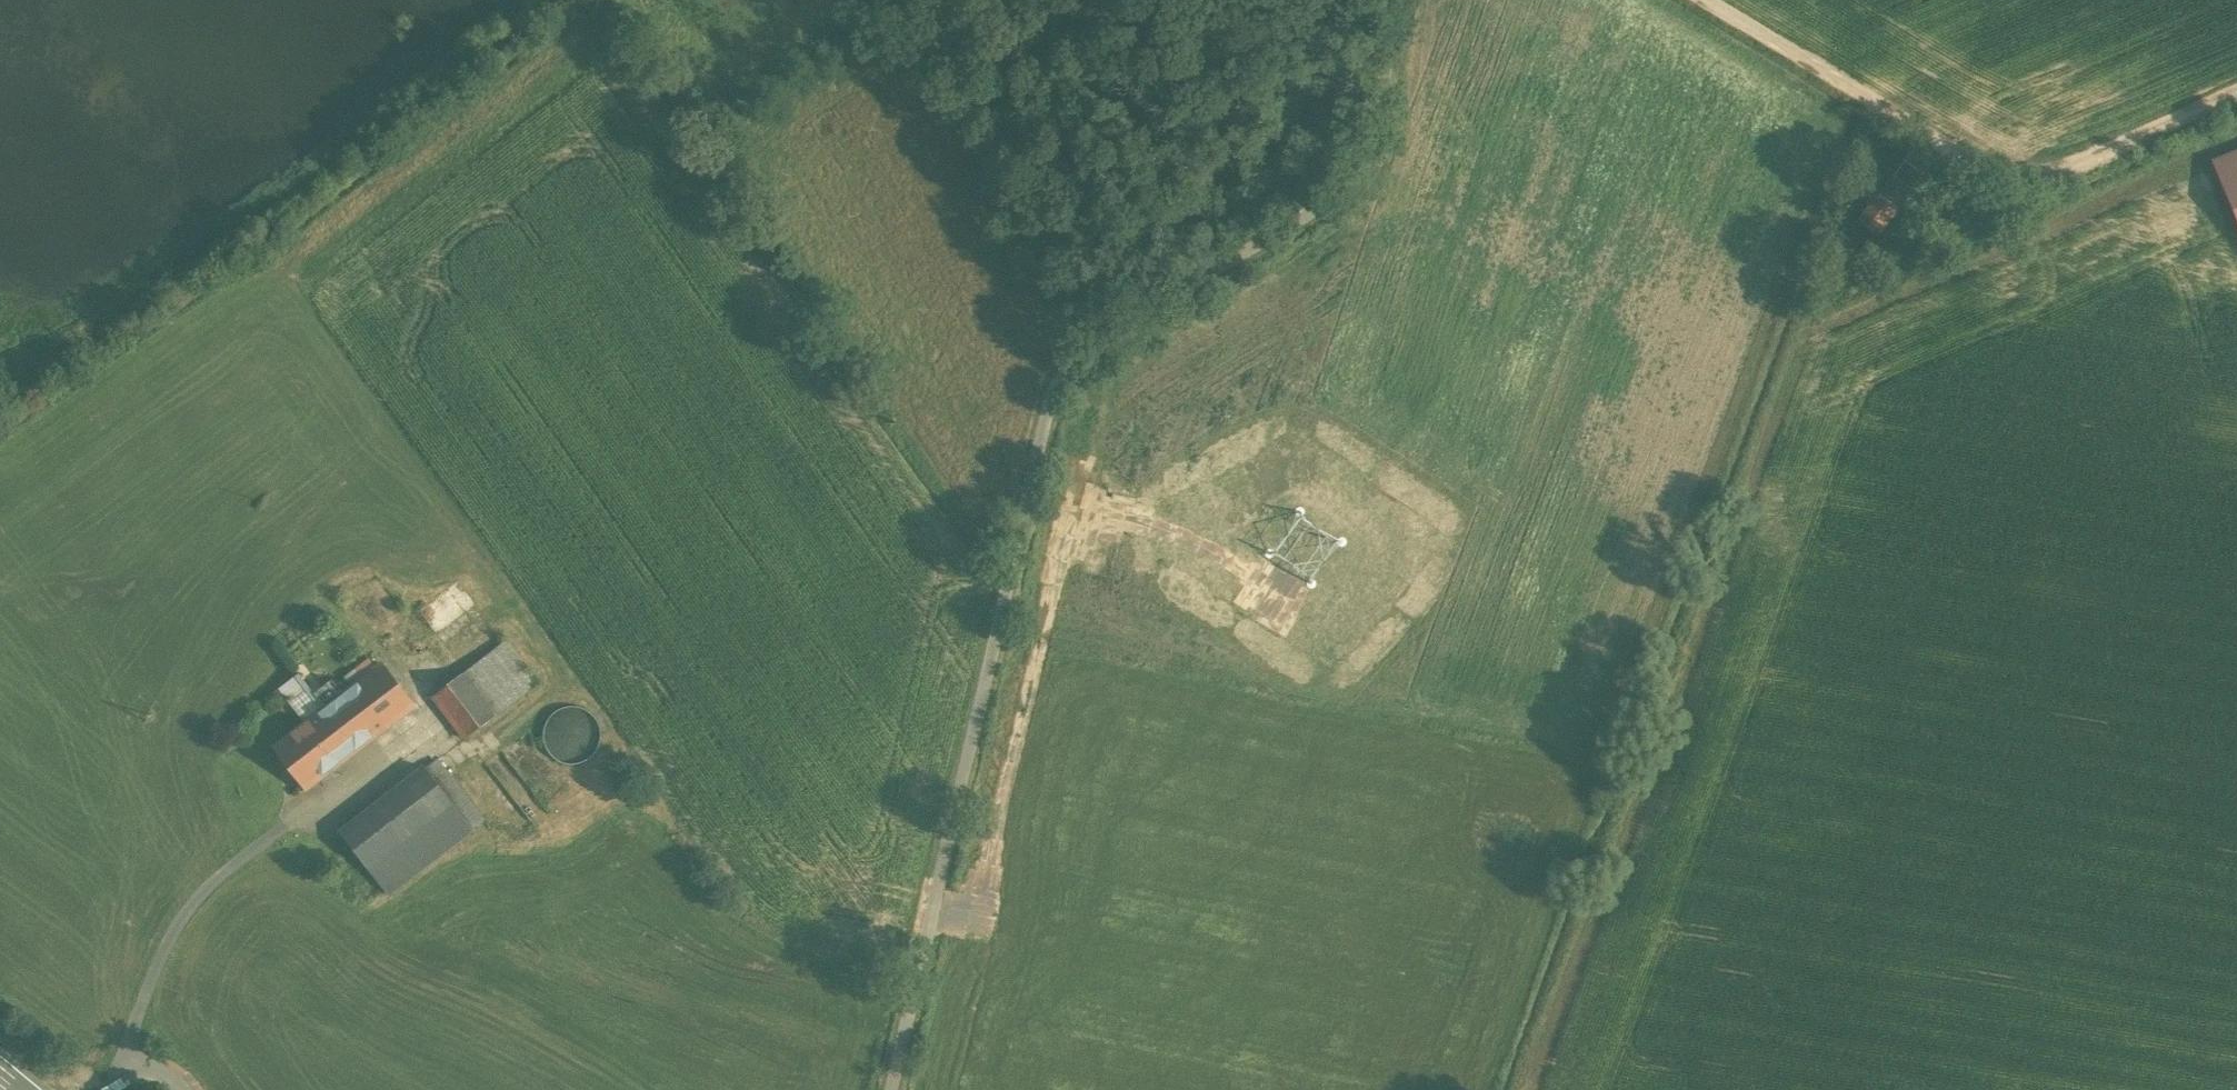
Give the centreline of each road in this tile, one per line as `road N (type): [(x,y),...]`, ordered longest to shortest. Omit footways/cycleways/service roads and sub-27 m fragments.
road 1 (unclassified): [(889,1089),(1058,371),(1373,171),(1395,0)]
road 2 (track): [(1700,0),(2014,187),(2103,159),(2236,100)]

